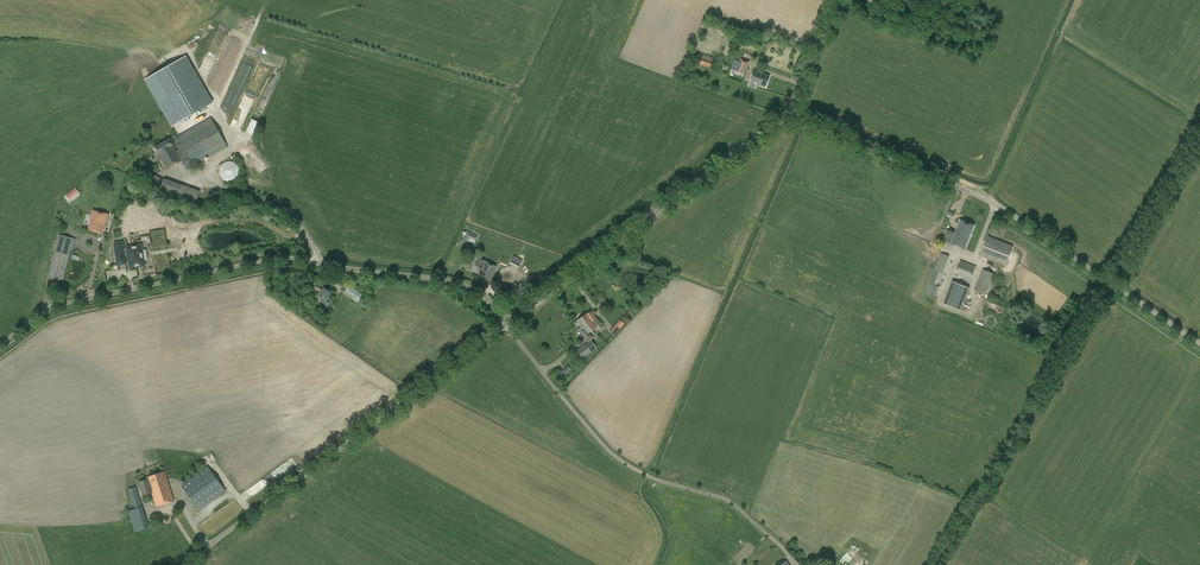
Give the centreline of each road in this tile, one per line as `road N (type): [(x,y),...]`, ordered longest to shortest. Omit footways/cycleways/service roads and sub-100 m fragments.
road 1 (unclassified): [(0,344),(58,306),(283,258),(454,282),(509,318)]
road 2 (track): [(937,564),(1199,141)]
road 3 (unclassified): [(1199,343),(995,204),(787,115)]
road 4 (unclassified): [(183,564),(506,324)]
road 5 (unclassified): [(773,540),(739,504),(659,480),(615,456),(506,324)]
road 6 (unclassified): [(509,318),(787,115)]
road 7 (unclassified): [(787,115),(838,0)]

